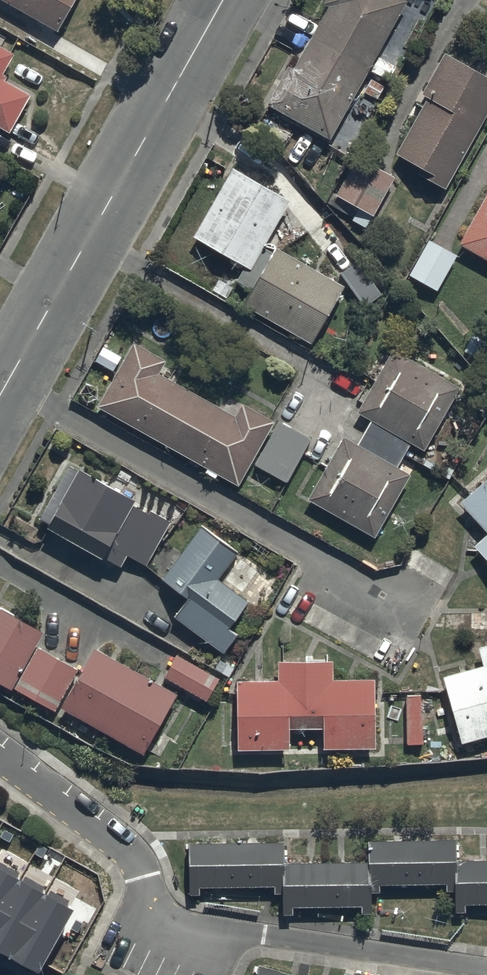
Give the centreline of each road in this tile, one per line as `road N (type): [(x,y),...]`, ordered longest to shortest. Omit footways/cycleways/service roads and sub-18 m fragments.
road 1 (residential): [(0,756),(75,811),(156,899),(209,932),(486,966)]
road 2 (tertiary): [(222,0),(0,395)]

